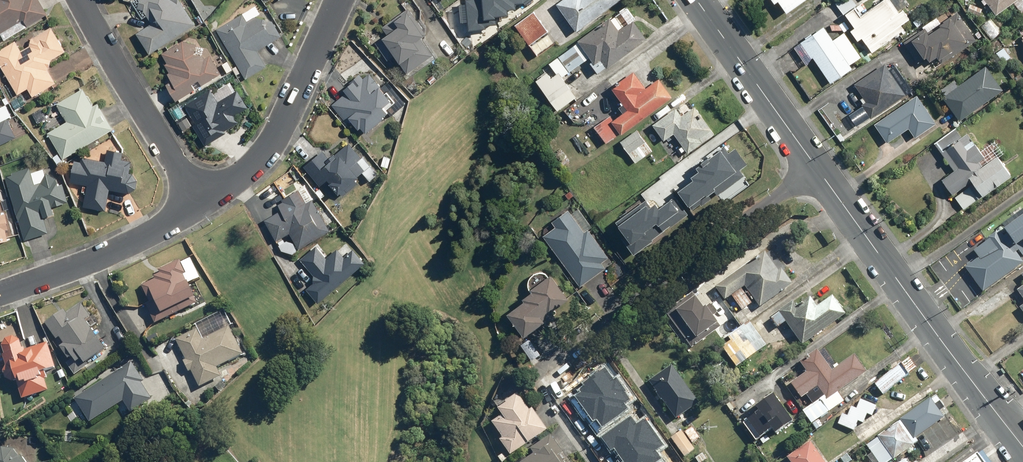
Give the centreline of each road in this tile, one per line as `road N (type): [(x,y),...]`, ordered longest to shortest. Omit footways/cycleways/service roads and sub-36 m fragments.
road 1 (residential): [(534,374),(818,168)]
road 2 (secondary): [(818,168),(1022,451)]
road 3 (residential): [(340,0),(281,129),(252,167),(201,206)]
road 4 (residential): [(201,206),(81,1)]
road 5 (residential): [(201,206),(0,294)]
road 6 (secondary): [(698,0),(818,168)]

